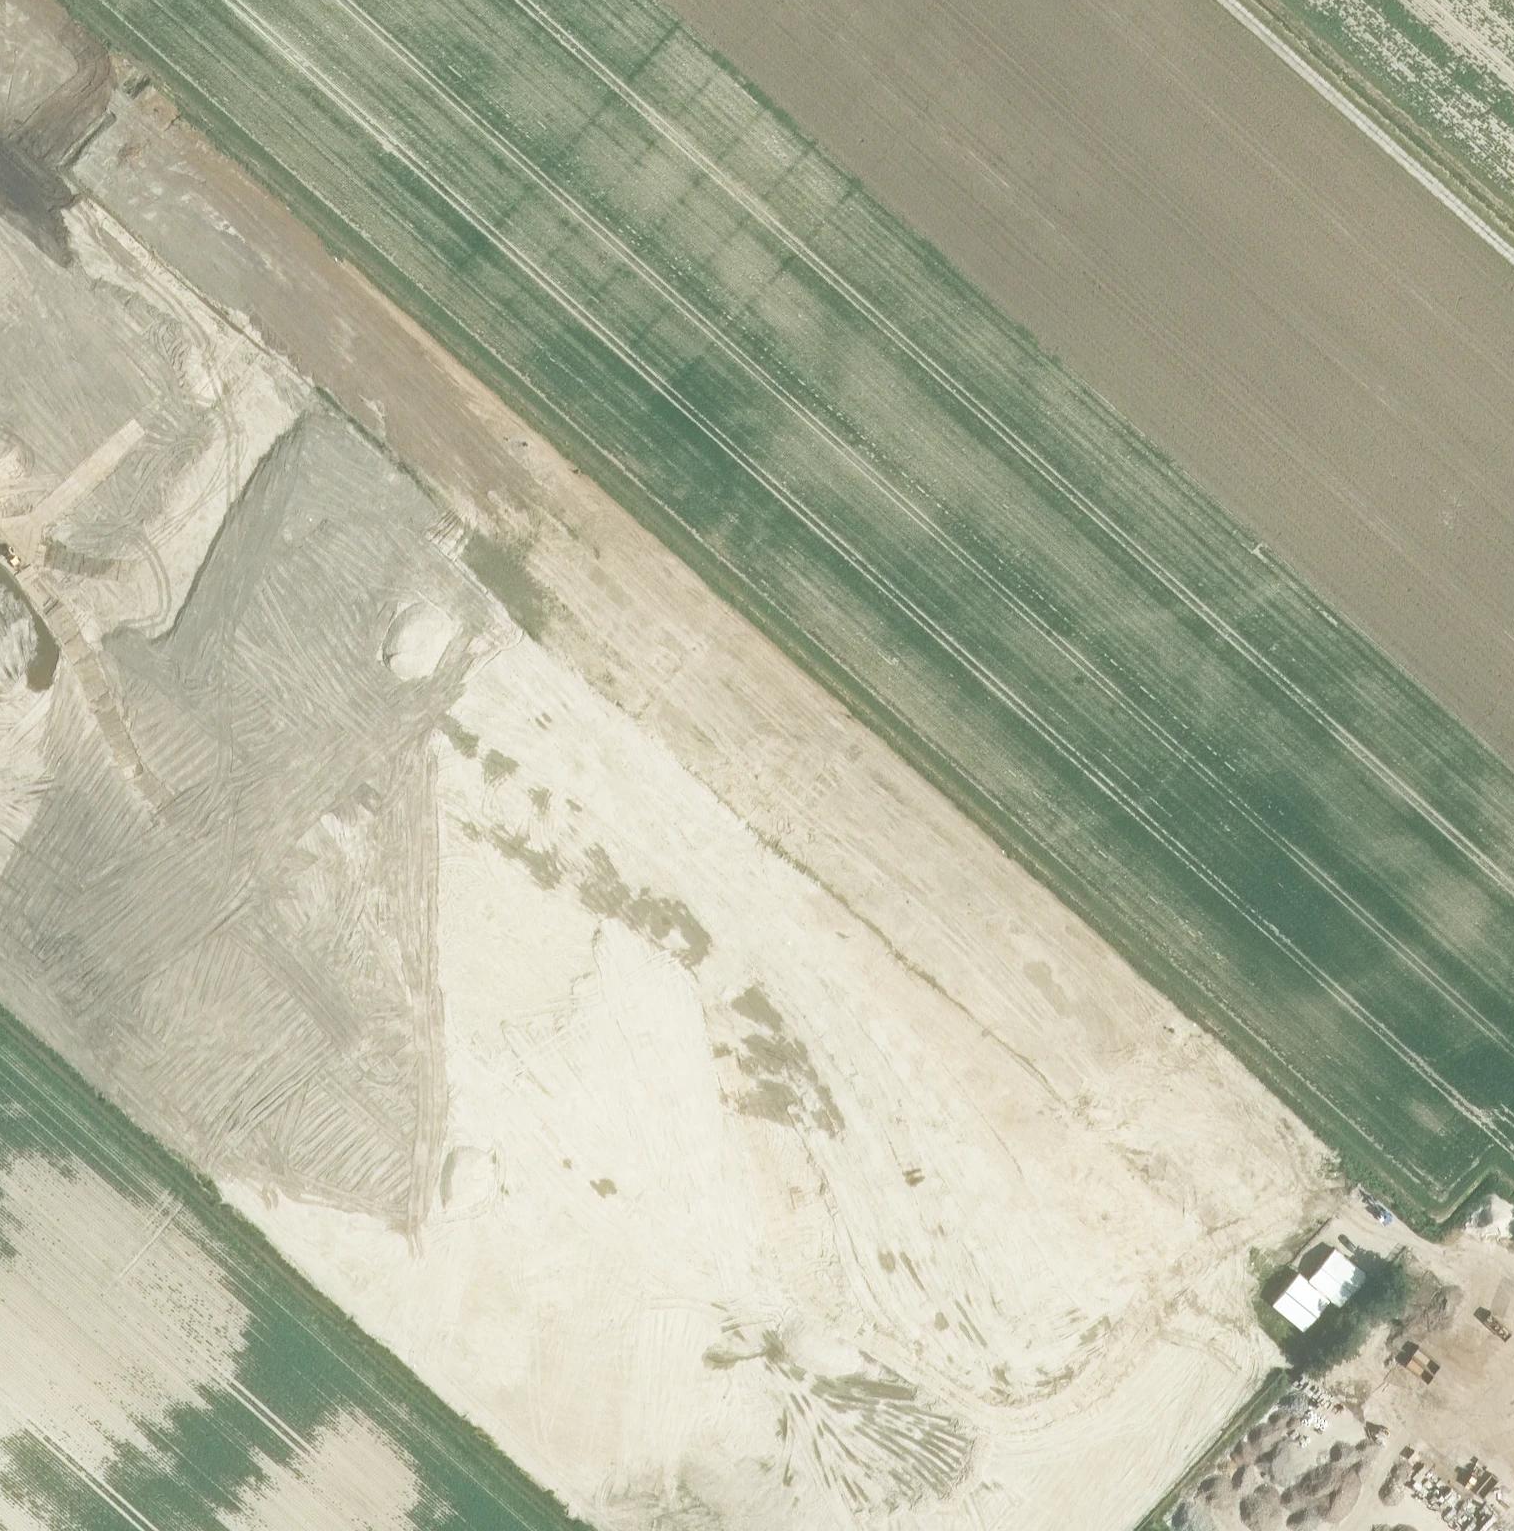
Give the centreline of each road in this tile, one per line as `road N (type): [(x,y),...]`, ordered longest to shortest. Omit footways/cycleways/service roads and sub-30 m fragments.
road 1 (track): [(1221,0),(1513,262)]
road 2 (track): [(0,646),(56,723),(91,846)]

